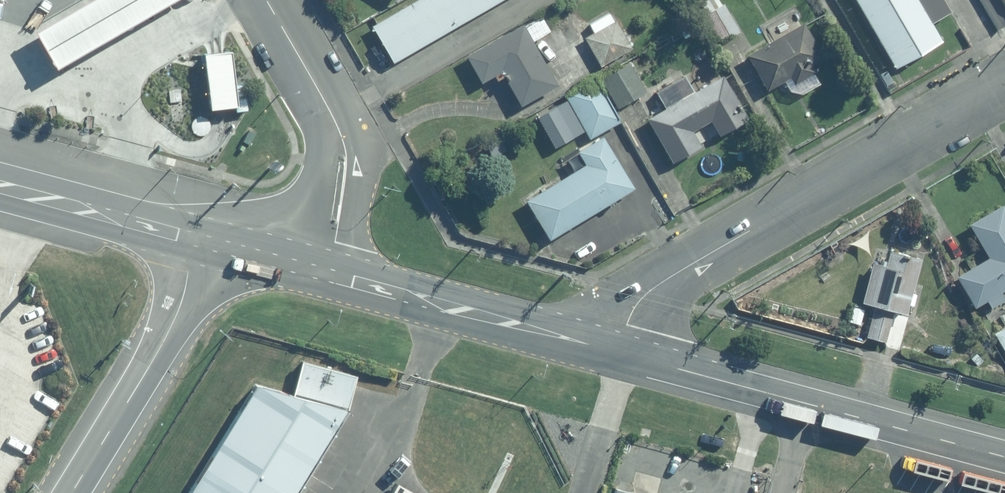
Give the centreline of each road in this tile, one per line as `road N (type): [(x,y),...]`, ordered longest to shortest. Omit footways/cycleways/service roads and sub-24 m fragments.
road 1 (unclassified): [(1004,84),(649,290),(627,323),(619,353)]
road 2 (secondary): [(1004,458),(619,353)]
road 3 (secondary): [(619,353),(332,270)]
road 4 (tertiary): [(332,270),(343,138),(266,0)]
road 5 (tertiary): [(71,492),(165,340),(194,247)]
road 6 (secondary): [(194,247),(0,188)]
road 7 (secondary): [(332,270),(194,247)]

